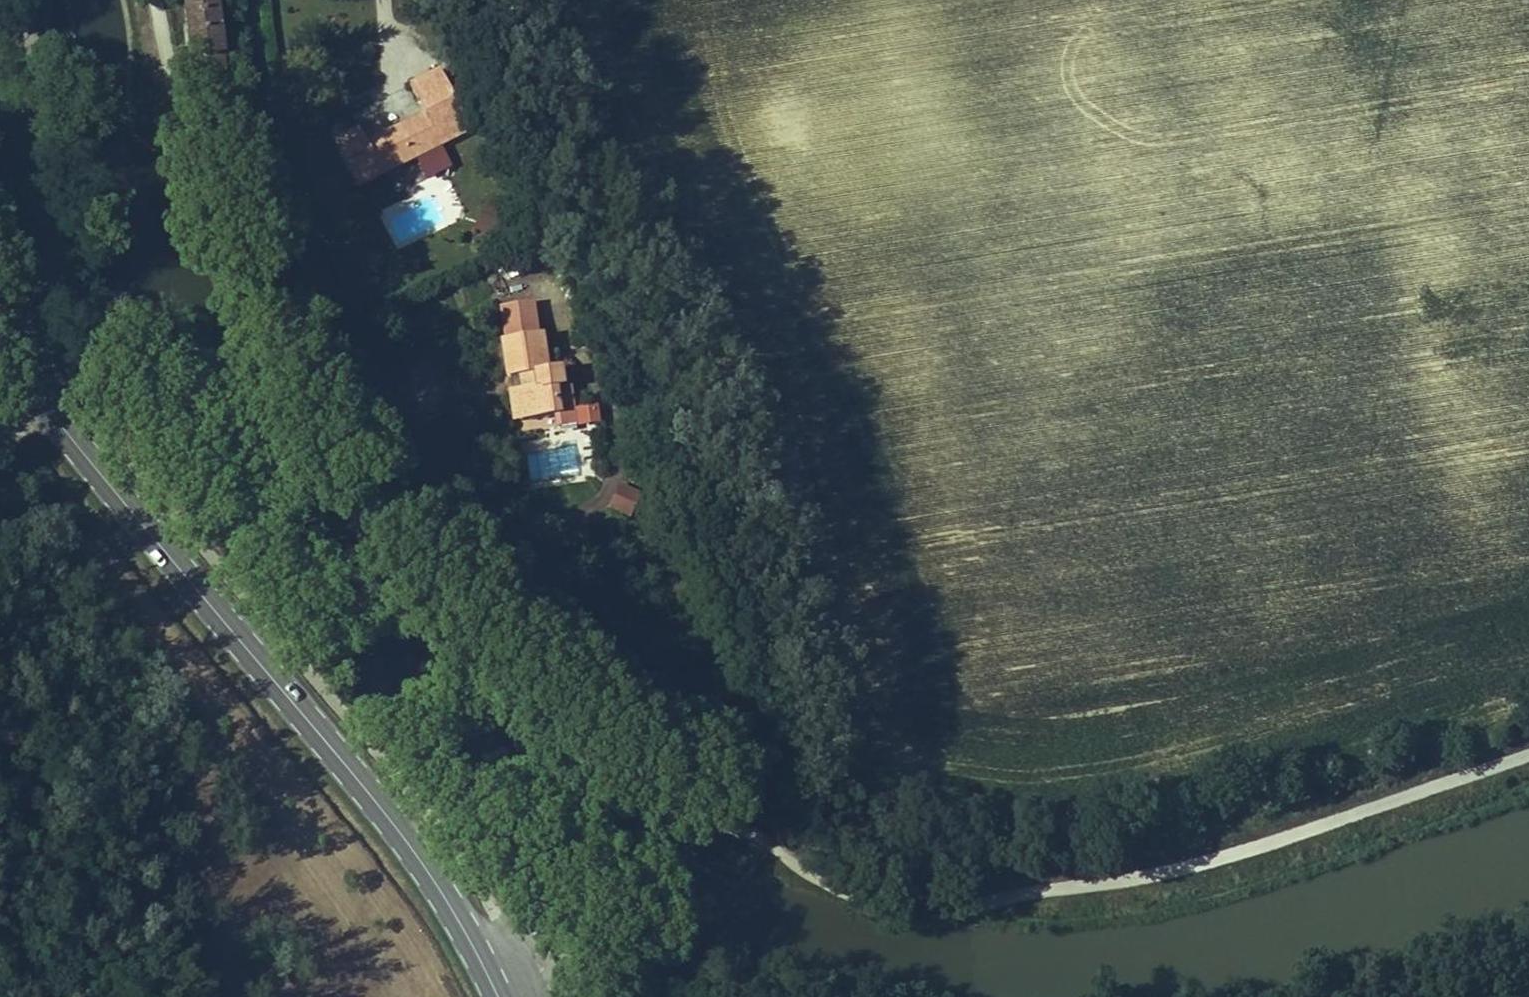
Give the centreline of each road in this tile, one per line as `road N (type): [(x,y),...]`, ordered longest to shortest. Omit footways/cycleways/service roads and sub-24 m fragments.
road 1 (secondary): [(503,996),(431,870),(127,512),(0,339)]

